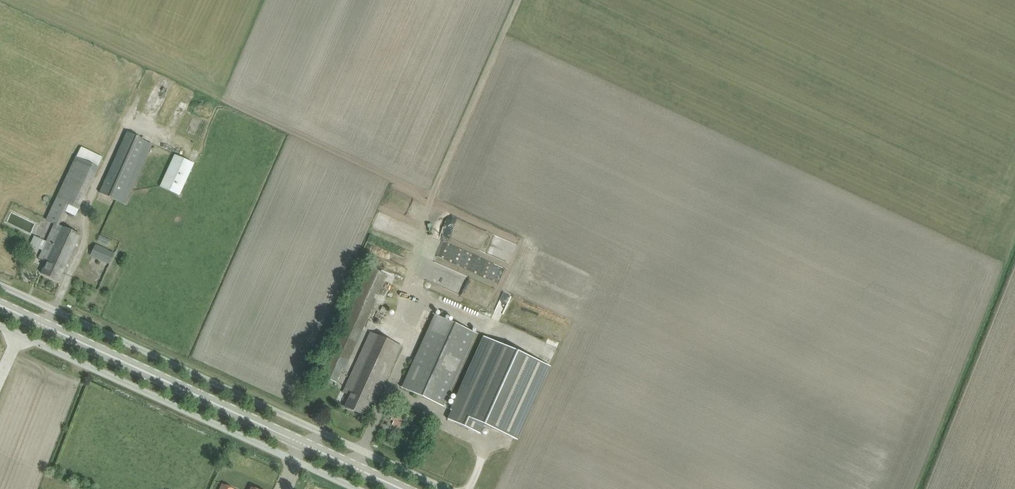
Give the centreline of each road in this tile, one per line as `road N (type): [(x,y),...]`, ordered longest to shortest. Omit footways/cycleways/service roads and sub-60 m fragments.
road 1 (unclassified): [(447,488),(0,285)]
road 2 (primary): [(402,488),(0,304)]
road 3 (unclassified): [(356,488),(0,324)]
road 4 (track): [(521,0),(427,210),(410,293)]

